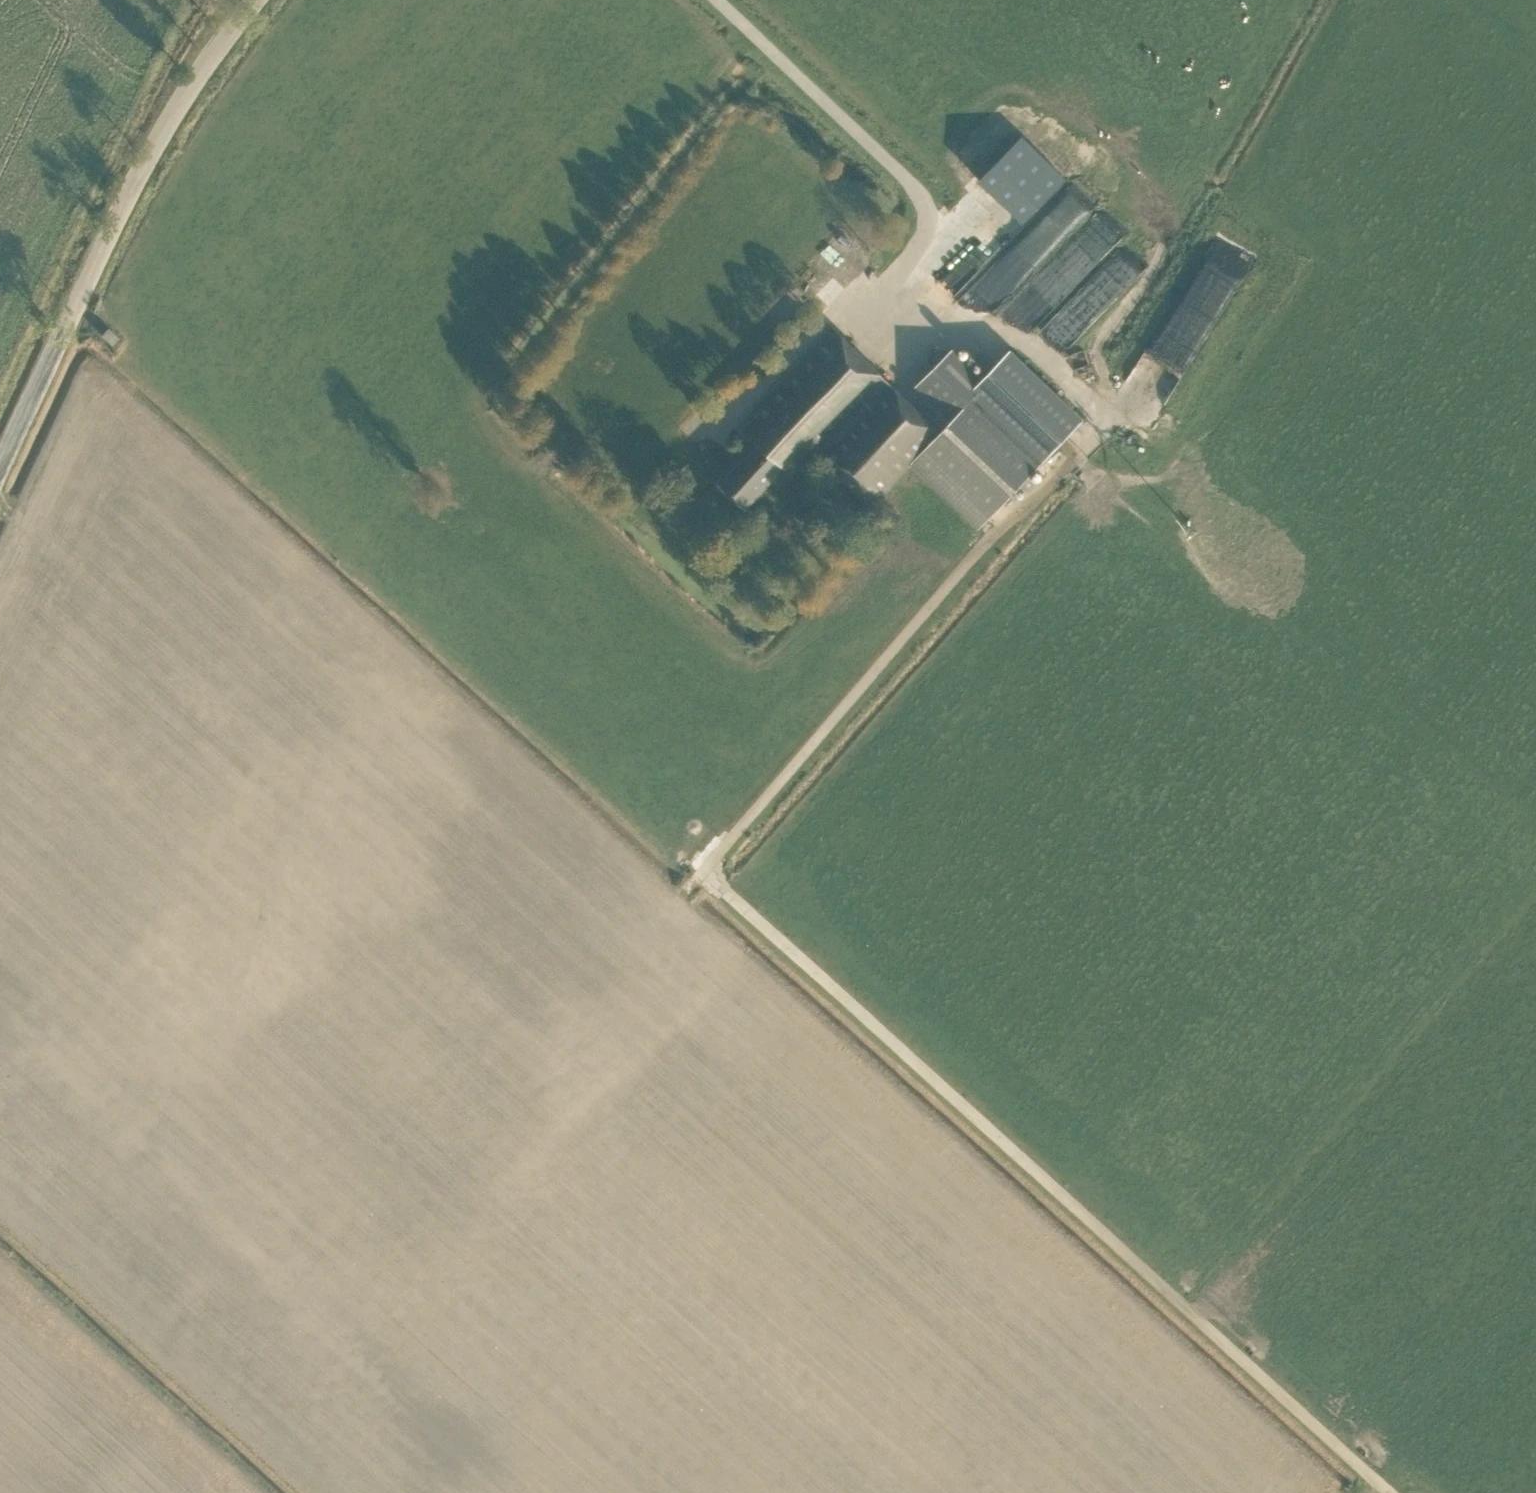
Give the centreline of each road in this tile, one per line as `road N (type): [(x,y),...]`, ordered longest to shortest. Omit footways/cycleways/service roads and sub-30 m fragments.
road 1 (track): [(704,860),(1107,414),(1124,421),(1535,848)]
road 2 (tertiary): [(0,470),(140,170),(262,0)]

